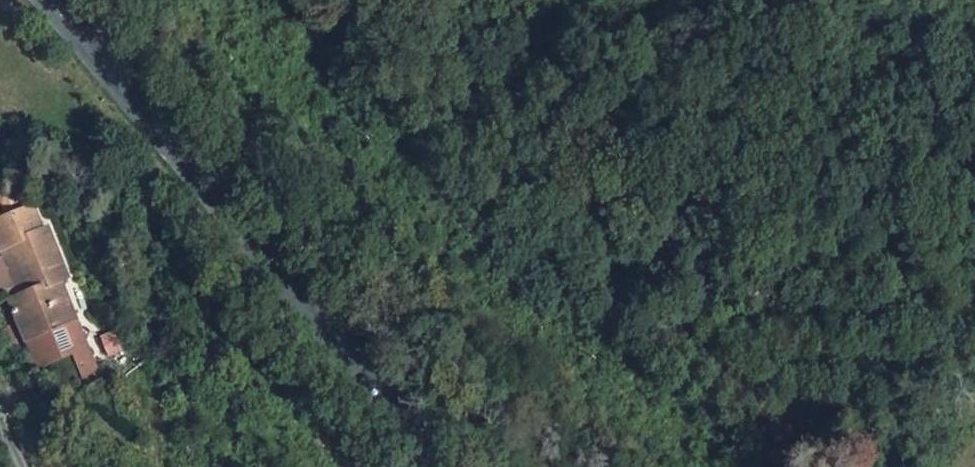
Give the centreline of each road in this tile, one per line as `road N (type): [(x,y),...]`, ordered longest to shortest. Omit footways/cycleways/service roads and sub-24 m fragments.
road 1 (secondary): [(430,466),(40,0)]

